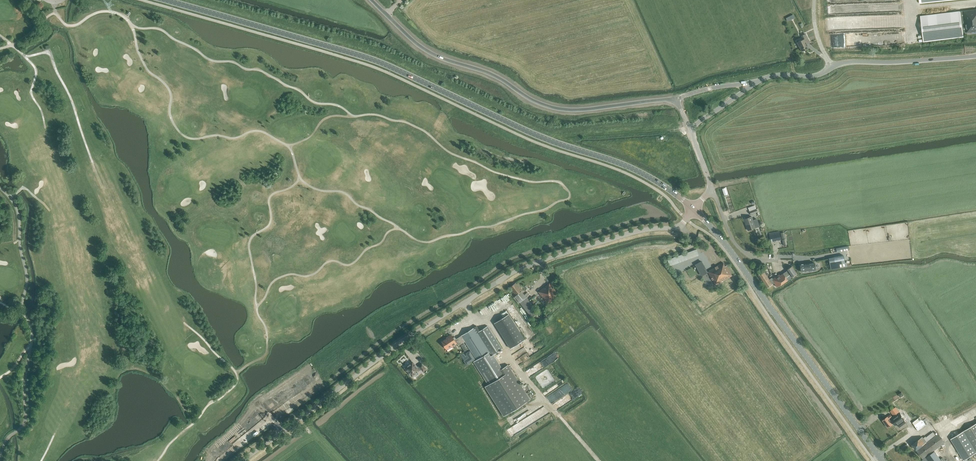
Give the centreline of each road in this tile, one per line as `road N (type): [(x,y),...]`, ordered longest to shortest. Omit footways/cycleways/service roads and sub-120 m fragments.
road 1 (tertiary): [(693,210),(632,168),(520,129),(379,62),(163,0)]
road 2 (unclassified): [(243,460),(389,350),(497,283),(562,253),(679,226),(693,210)]
road 3 (unclassified): [(676,98),(551,107),(492,74),(425,50),(373,0)]
road 4 (tertiary): [(883,460),(693,210)]
road 5 (unclassified): [(754,81),(819,74),(846,63),(975,56)]

